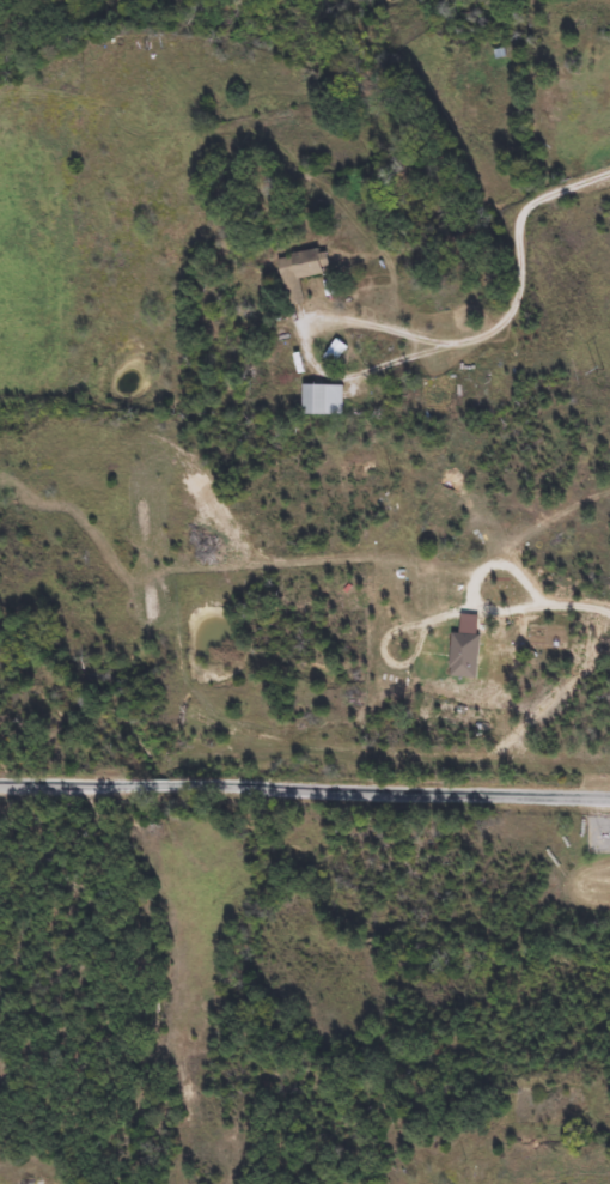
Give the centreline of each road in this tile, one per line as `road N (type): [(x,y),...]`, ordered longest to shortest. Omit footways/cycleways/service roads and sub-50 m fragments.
road 1 (residential): [(0,781),(609,793)]

